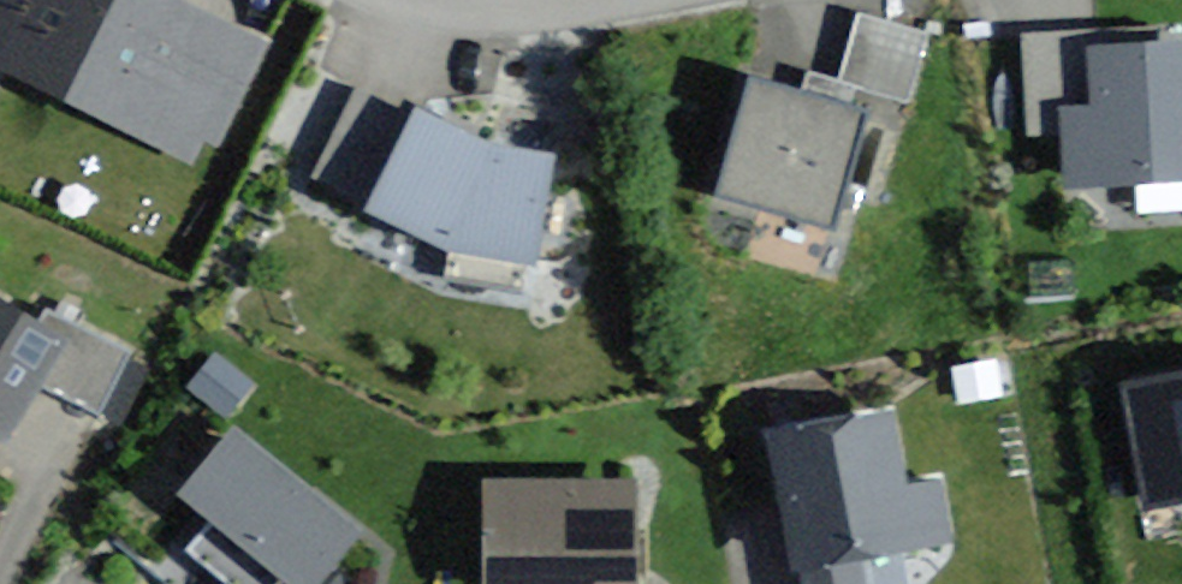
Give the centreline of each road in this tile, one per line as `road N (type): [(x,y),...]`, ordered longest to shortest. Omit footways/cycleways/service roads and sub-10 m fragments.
road 1 (residential): [(422,0),(515,13),(590,0)]

